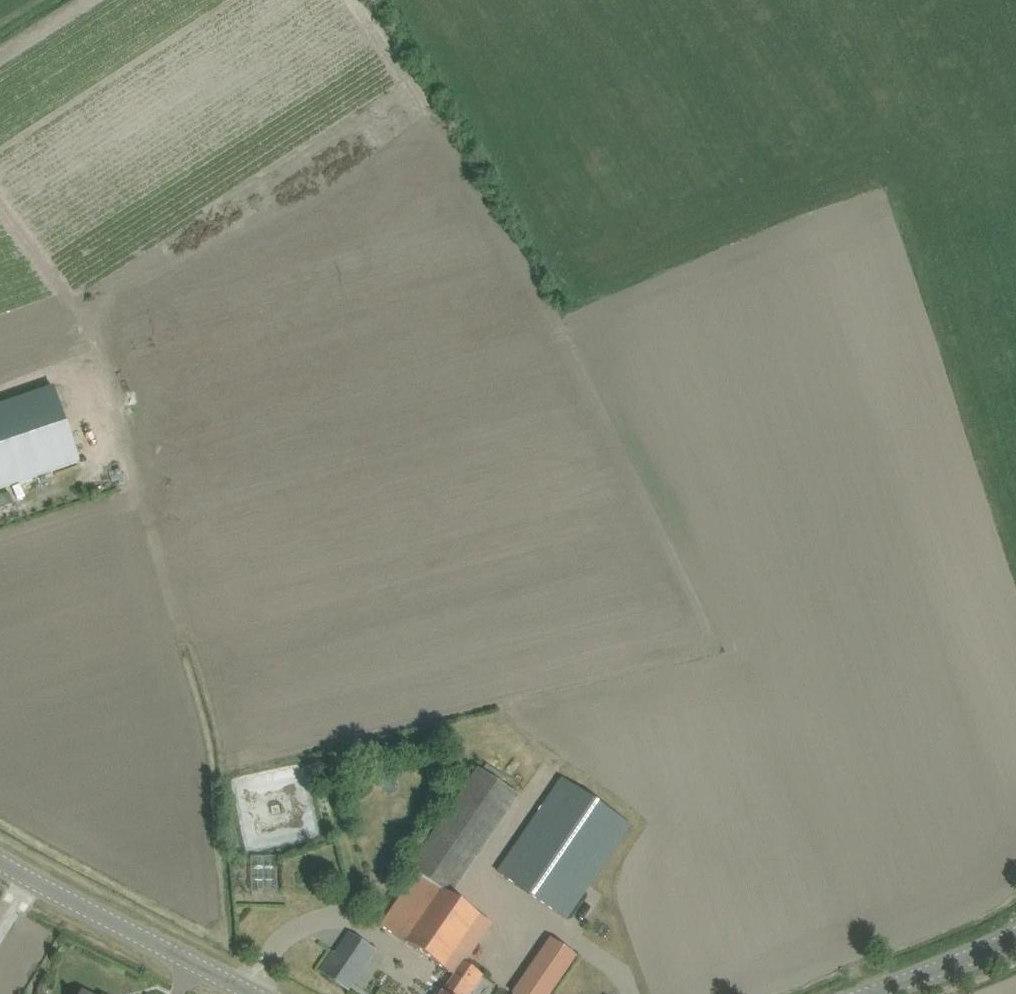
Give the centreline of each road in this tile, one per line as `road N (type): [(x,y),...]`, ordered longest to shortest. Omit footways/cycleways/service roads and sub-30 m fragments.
road 1 (tertiary): [(247,993),(0,865)]
road 2 (tertiary): [(1015,936),(861,993)]

